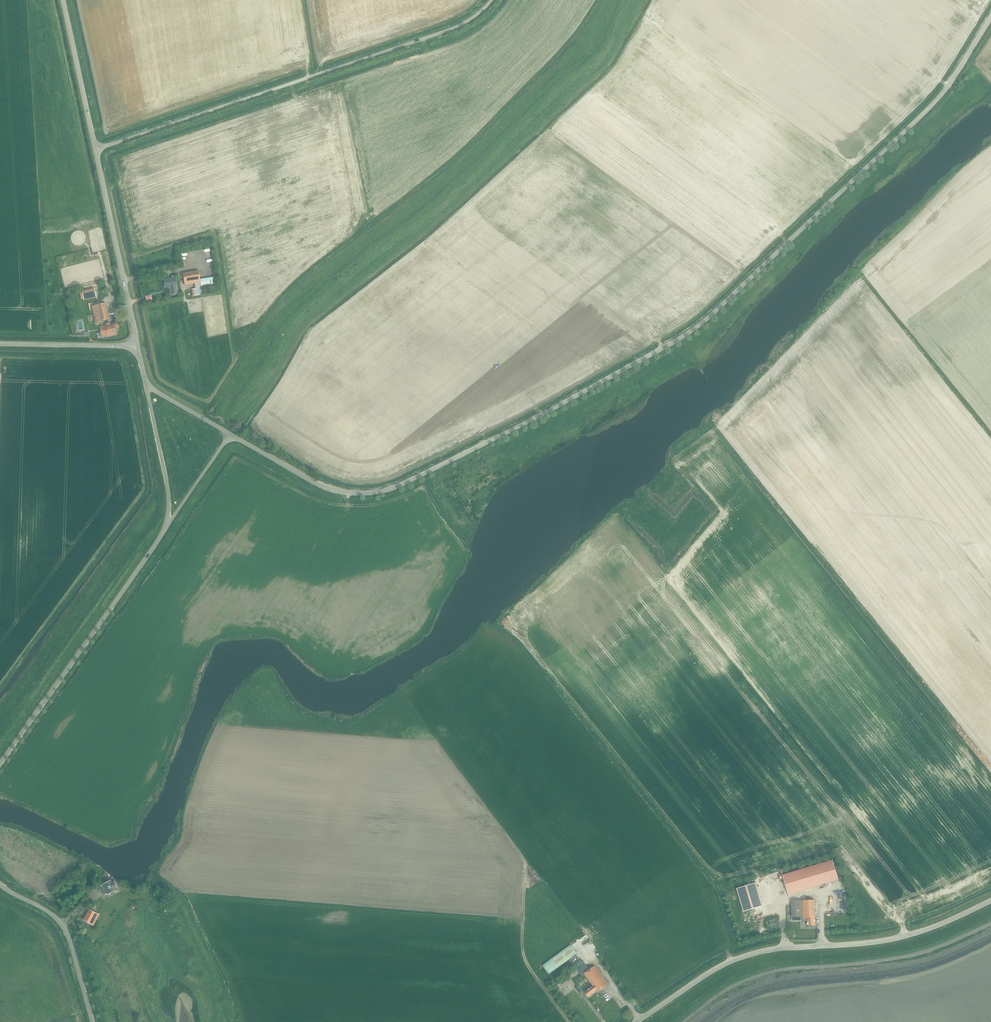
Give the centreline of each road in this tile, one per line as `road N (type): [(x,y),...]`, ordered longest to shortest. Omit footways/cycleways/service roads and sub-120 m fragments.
road 1 (unclassified): [(230,434),(328,487),(374,493),(546,412),(698,326),(935,101),(990,16)]
road 2 (unclassified): [(97,149),(462,27),(494,0)]
road 3 (unclassified): [(632,1021),(728,958),(885,939),(990,899)]
road 4 (unclassified): [(687,1021),(723,993),(766,976),(917,959),(990,925)]
road 5 (unclassified): [(0,762),(168,525)]
road 6 (tertiary): [(136,347),(97,149)]
road 7 (unclassified): [(96,1021),(62,925),(0,884)]
road 8 (tertiary): [(97,149),(60,0)]
road 9 (unclassified): [(168,525),(147,386)]
road 10 (tertiary): [(0,341),(136,347)]

